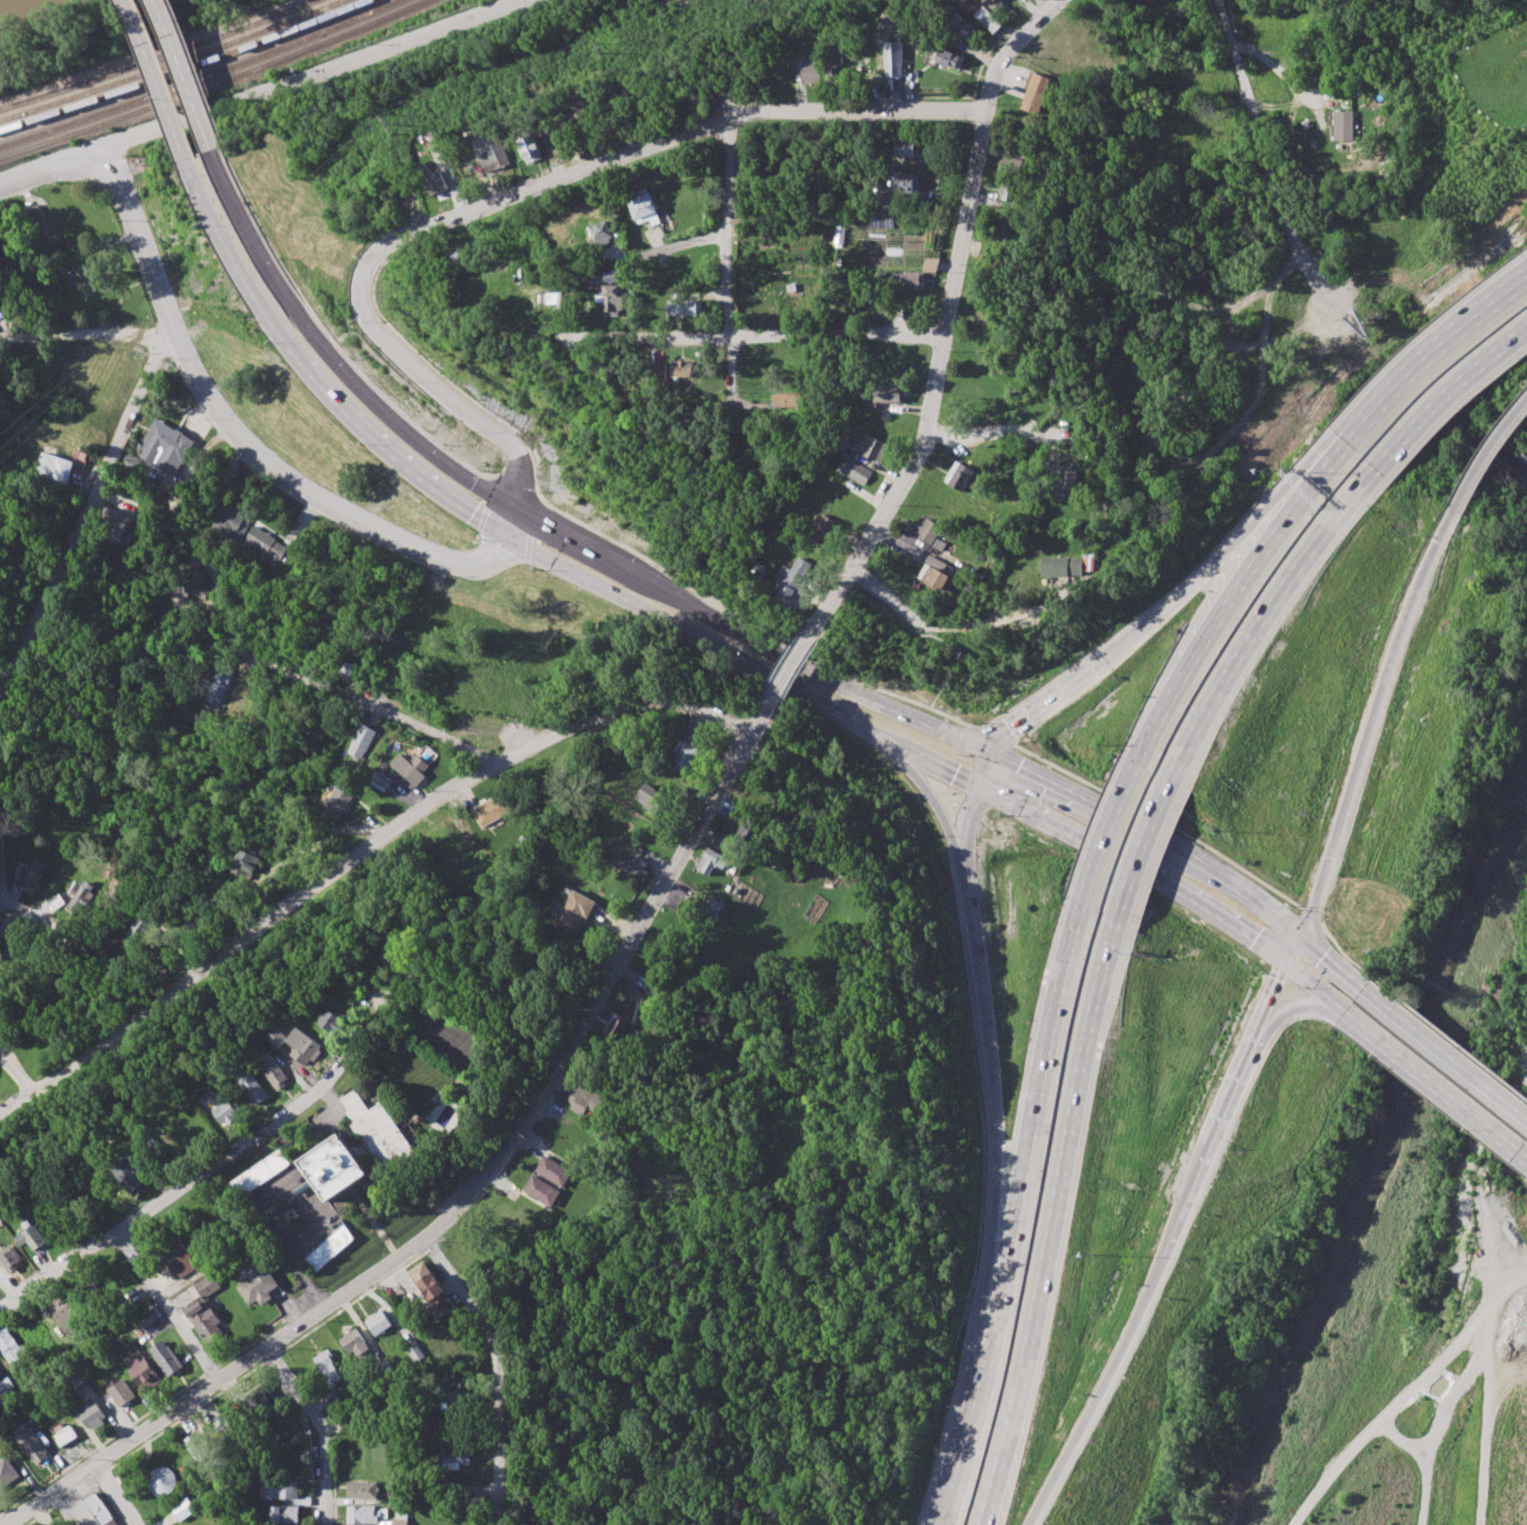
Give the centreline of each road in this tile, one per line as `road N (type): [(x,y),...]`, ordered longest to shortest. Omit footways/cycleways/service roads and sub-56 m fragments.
road 1 (residential): [(762,721),(502,1153),(468,1194),(424,1236),(5,1524)]
road 2 (residential): [(986,110),(747,110),(412,225),(386,242),(372,293),(385,321),(514,459),(514,508)]
road 3 (residential): [(762,721),(701,694),(615,692),(382,835),(0,1125)]
road 4 (primary): [(509,535),(874,737),(1129,857),(1282,960)]
road 5 (secondary): [(0,183),(98,150),(135,224),(185,362),(257,455),(329,506),(445,562),(486,563),(509,535)]
road 6 (residential): [(1060,0),(1014,44),(992,81),(930,434),(825,617)]
road 7 (motorway): [(980,1524),(1103,945)]
road 8 (residential): [(412,971),(344,1067),(311,1098),(0,1316)]
road 9 (primary): [(994,754),(812,674),(514,508)]
road 10 (primary): [(191,163),(232,263),(353,423),(509,535)]
road 11 (primary): [(514,508),(385,417),(320,347),(259,251),(215,153)]
road 12 (residential): [(528,0),(98,150)]
road 13 (motorway): [(1299,933),(1387,661),(1448,516)]
road 14 (residential): [(0,686),(156,350),(173,333)]
road 15 (motorway): [(1352,445),(1242,585),(1149,744)]
road 16 (residential): [(943,334),(582,334)]
road 17 (primary): [(1299,933),(1198,860),(994,754)]
road 18 (motorway): [(1076,929),(1006,1273)]
road 19 (residential): [(499,758),(187,627)]
road 20 (motorway): [(1177,757),(1256,618),(1360,483)]
road 21 (residential): [(424,1236),(487,1338),(498,1388),(497,1524)]
road 22 (residential): [(736,115),(731,418)]
road 23 (motorway): [(1032,1524),(1163,1254)]
road 24 (residential): [(1220,0),(1285,218),(1306,254)]
road 25 (residential): [(382,835),(360,827),(293,853),(135,789)]
road 26 (residential): [(811,1109),(667,1100),(610,1075),(567,1044)]
road 27 (residential): [(1090,587),(1016,616),(932,625),(854,570)]
road 28 (motorway): [(1006,1273),(949,1524)]
road 29 (motorway): [(1526,286),(1352,445)]
road 30 (primary): [(1346,1012),(1526,1160)]
road 31 (residential): [(121,945),(13,883),(0,777)]
road 32 (motorway): [(1360,483),(1526,325)]
road 33 (motorway): [(1352,445),(1191,585)]
road 34 (primary): [(1526,1124),(1361,994)]
road 35 (motorway): [(1103,945),(1177,757)]
road 36 (motorway): [(1149,744),(1076,929)]
road 37 (residential): [(269,1344),(327,1427),(327,1524)]
road 38 (motorway): [(981,790),(963,849),(975,981)]
road 39 (motorway): [(975,981),(993,1166)]
road 40 (primary): [(134,0),(191,163)]
road 41 (primary): [(215,153),(162,0)]
road 42 (motorway): [(1102,664),(1000,740),(994,754)]
road 43 (motorway): [(1448,516),(1526,398)]
road 44 (residential): [(1063,432),(929,433)]
road 45 (motorway): [(1202,1144),(1254,1026)]
road 46 (residential): [(185,1340),(121,1232)]
road 47 (residential): [(825,617),(762,721)]

